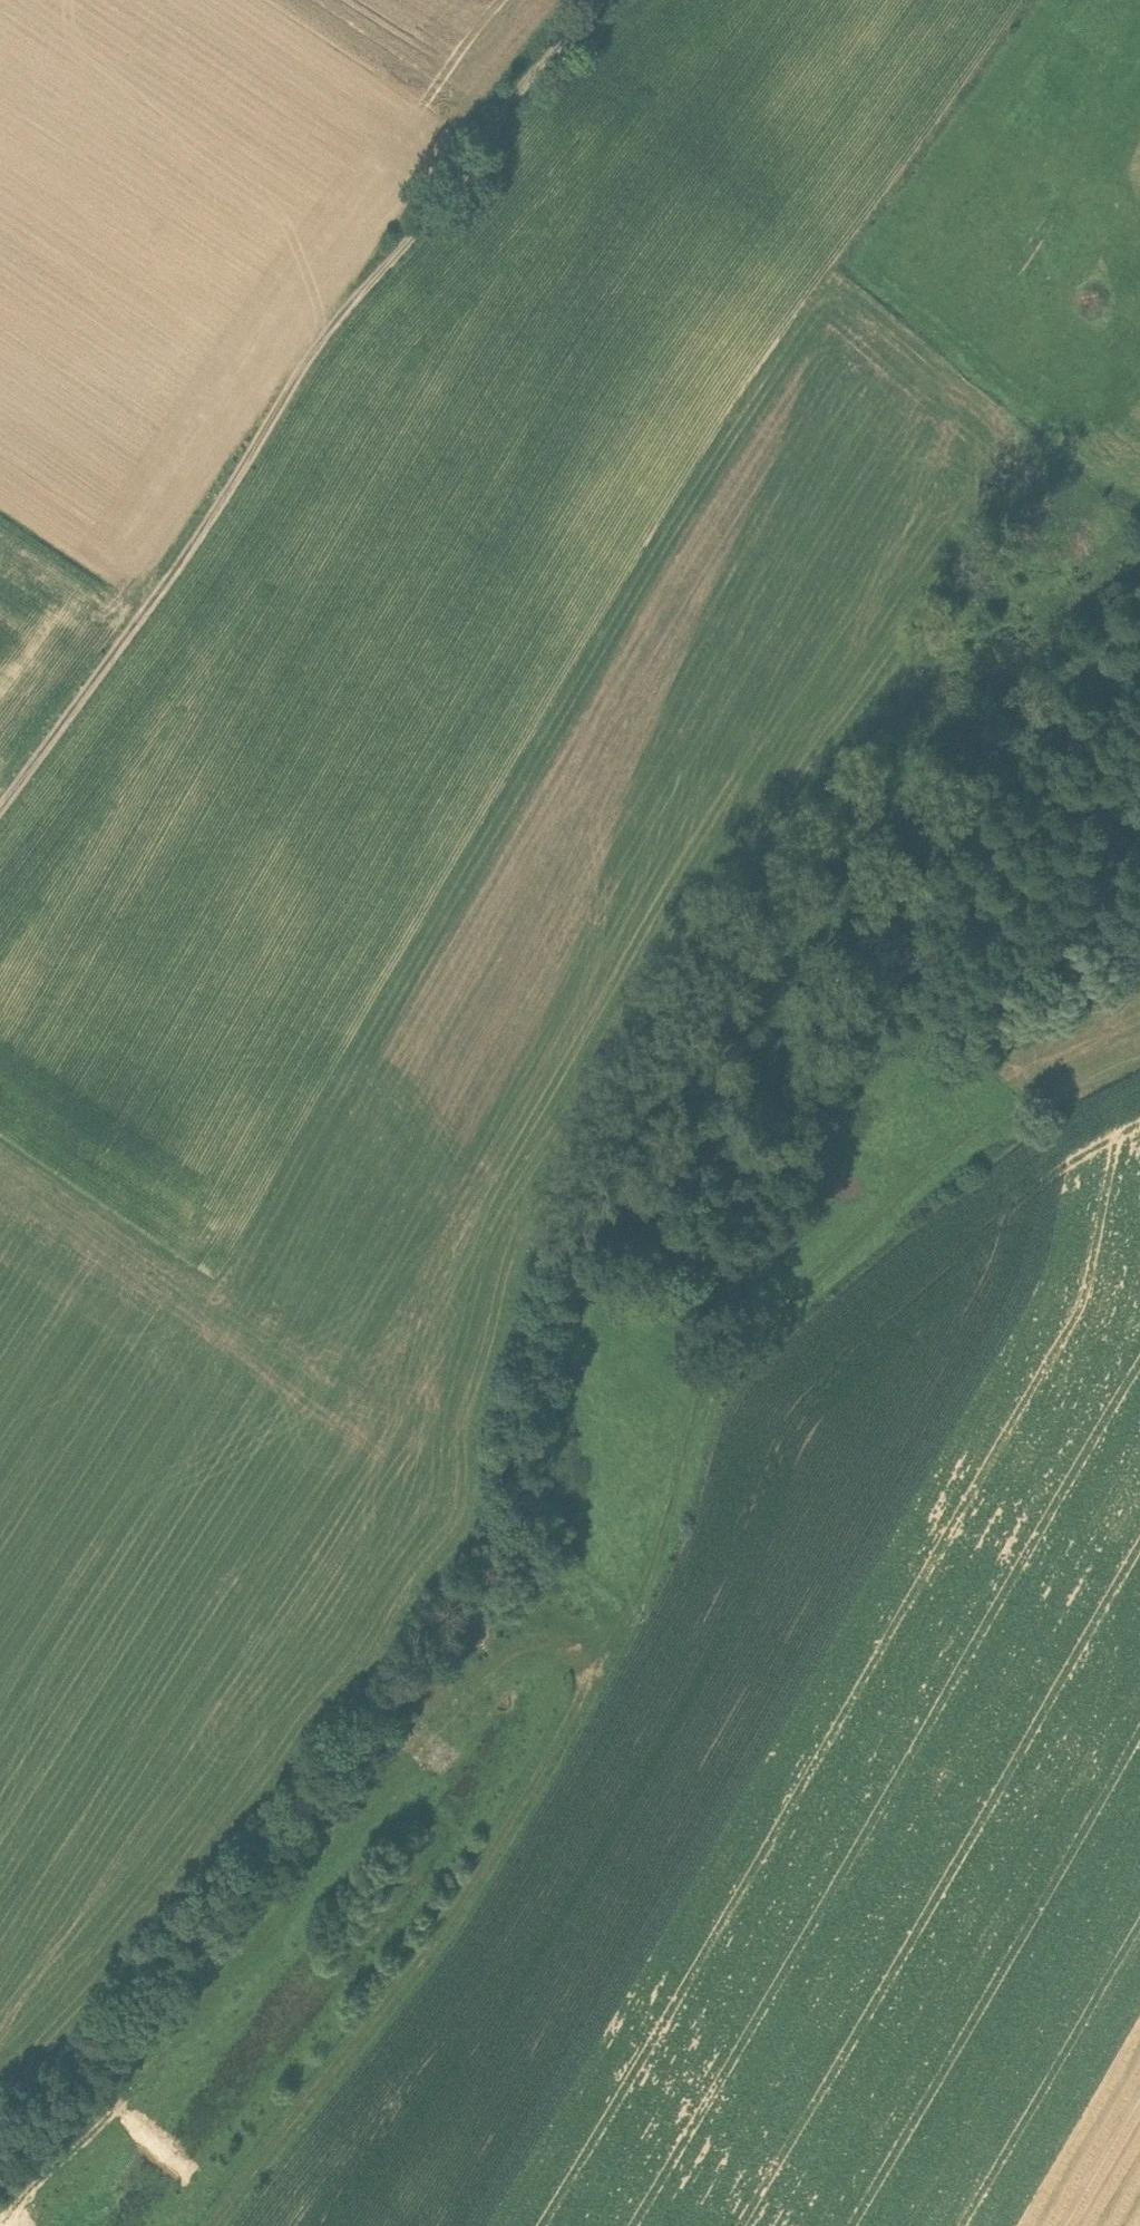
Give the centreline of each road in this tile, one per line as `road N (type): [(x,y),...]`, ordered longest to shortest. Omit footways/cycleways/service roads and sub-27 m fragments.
road 1 (track): [(602,0),(325,334),(199,533),(0,807)]

